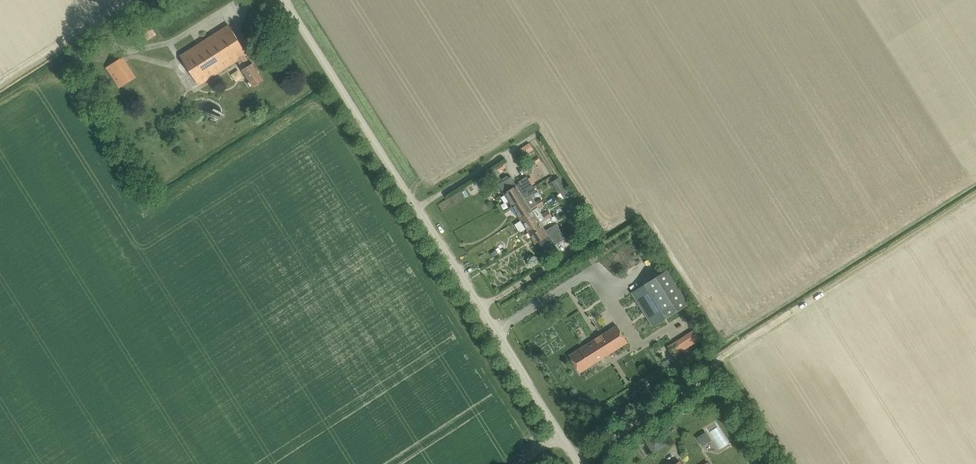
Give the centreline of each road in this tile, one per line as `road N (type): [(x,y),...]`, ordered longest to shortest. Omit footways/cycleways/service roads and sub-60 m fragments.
road 1 (unclassified): [(579,463),(284,0)]

